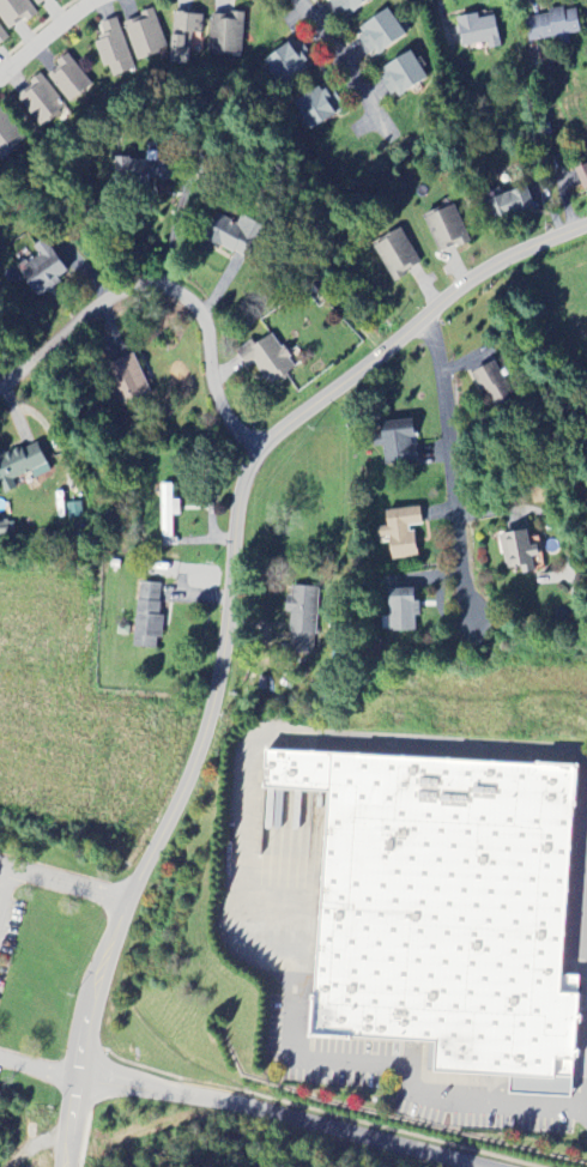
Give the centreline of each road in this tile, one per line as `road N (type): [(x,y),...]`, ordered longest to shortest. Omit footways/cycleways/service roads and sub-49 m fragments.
road 1 (residential): [(62,1166),(99,966),(186,773),(211,694),(237,496),(271,440),(301,415),(491,268),(586,226)]
road 2 (residential): [(73,1078),(520,1166)]
road 3 (residential): [(437,310),(462,724)]
road 4 (residential): [(258,461),(210,410),(187,318),(151,288),(131,284),(90,300),(0,377)]
road 5 (residential): [(294,0),(371,104)]

